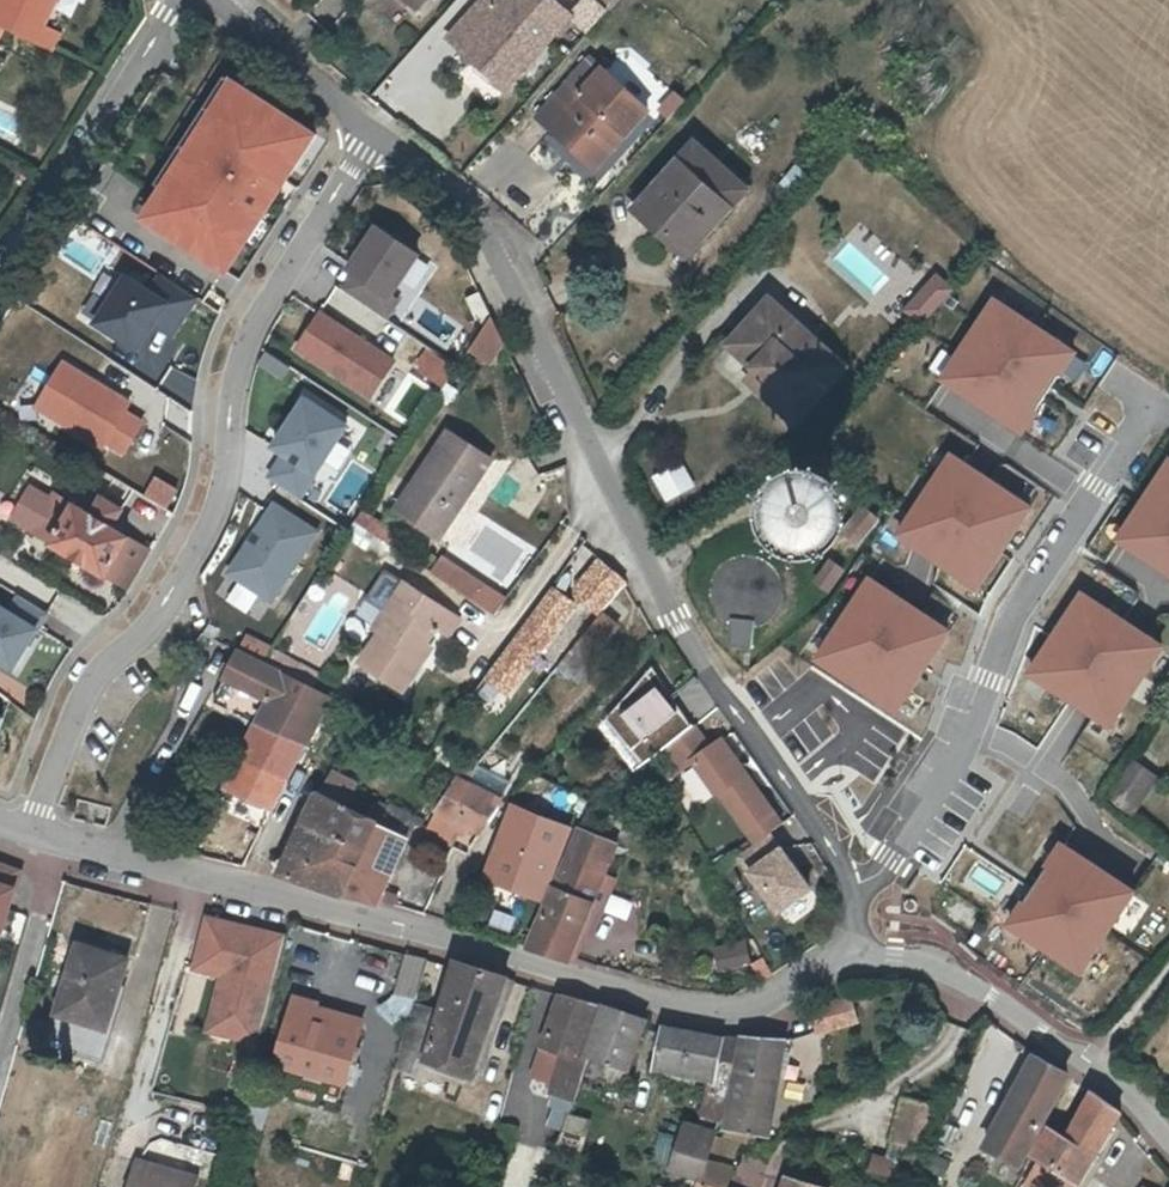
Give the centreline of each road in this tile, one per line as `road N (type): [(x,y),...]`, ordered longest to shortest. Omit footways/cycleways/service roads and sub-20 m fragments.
road 1 (residential): [(854,889),(673,617),(477,224),(375,136)]
road 2 (residential): [(850,950),(751,1008),(686,1011),(30,834)]
road 3 (residential): [(375,136),(253,325),(234,384),(215,522),(145,630),(89,680),(30,834)]
road 4 (residential): [(854,889),(895,860),(959,750),(1015,614),(1153,411)]
road 5 (residential): [(1168,1140),(1126,1094),(986,995),(925,964),(850,950)]
road 6 (residential): [(0,281),(183,0)]
road 7 (residential): [(375,136),(218,0)]

